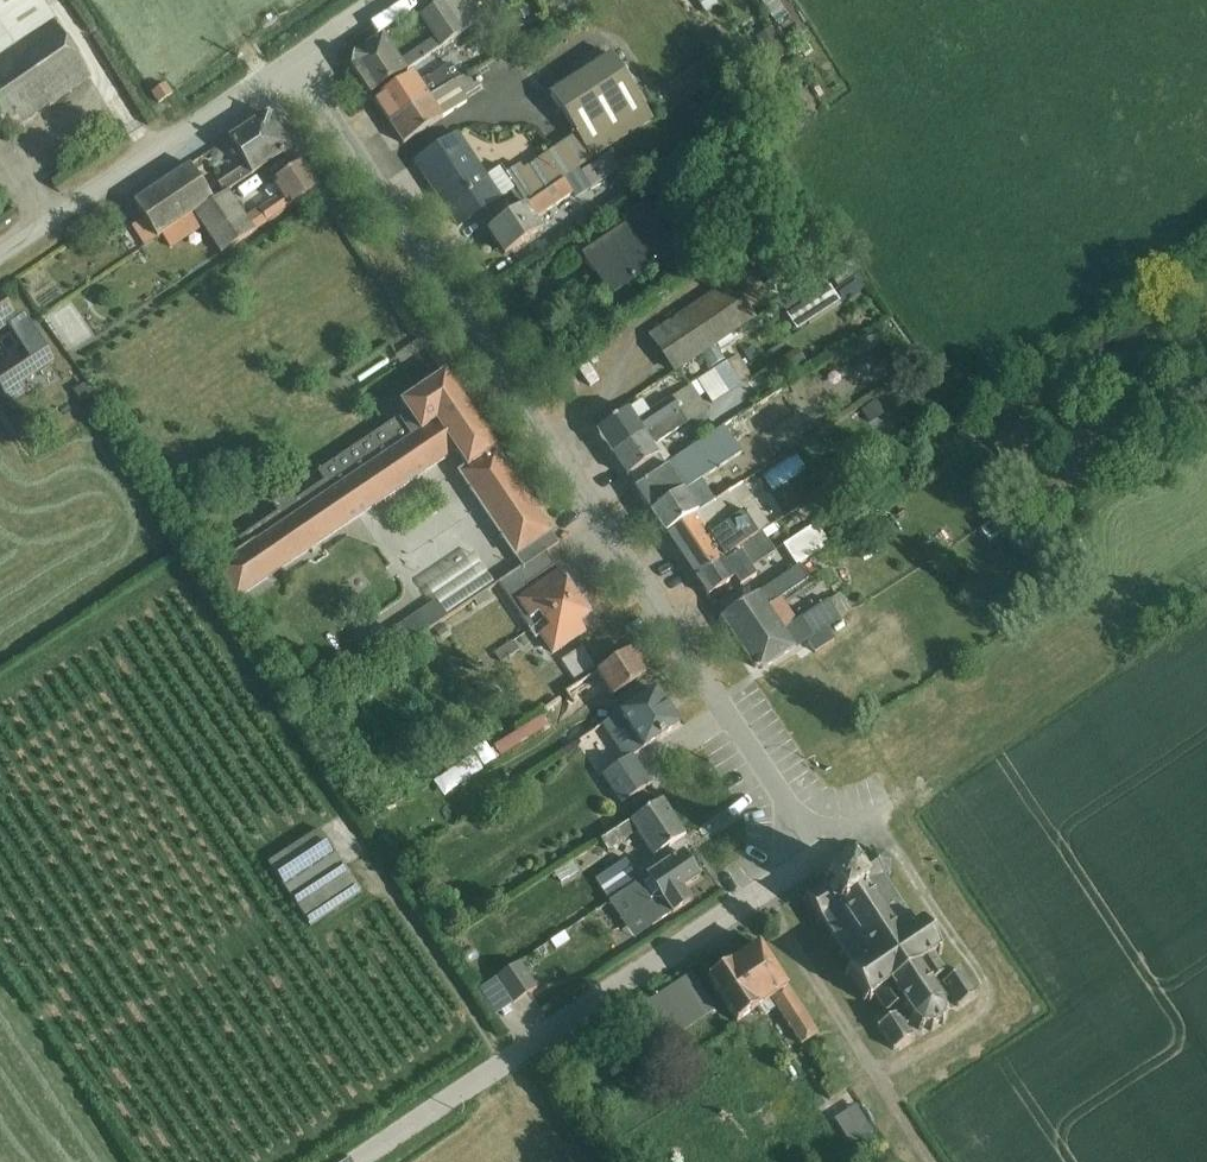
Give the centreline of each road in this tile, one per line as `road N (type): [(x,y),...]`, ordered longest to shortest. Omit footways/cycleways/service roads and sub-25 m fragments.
road 1 (unclassified): [(357,1161),(818,855),(291,63)]
road 2 (unclassified): [(291,63),(0,257)]

